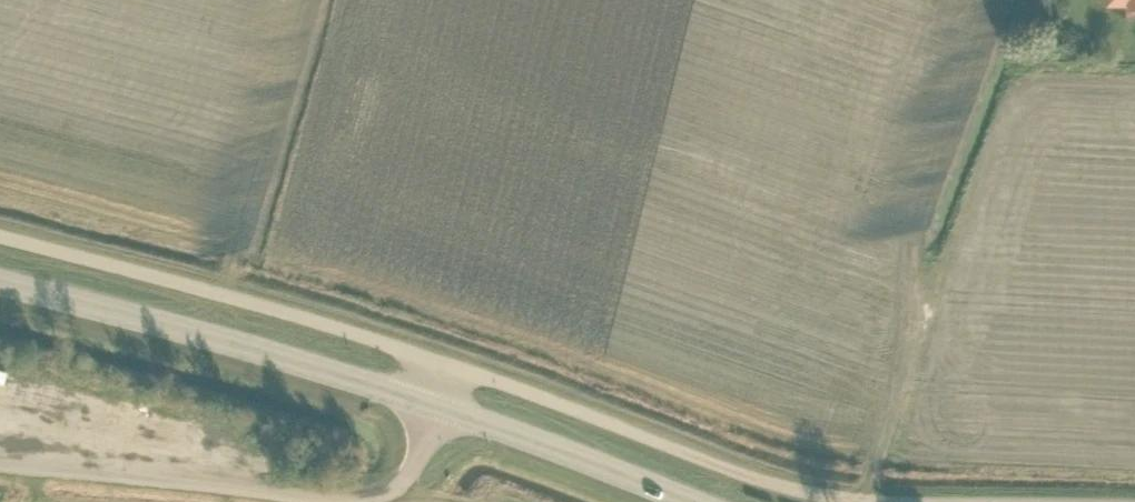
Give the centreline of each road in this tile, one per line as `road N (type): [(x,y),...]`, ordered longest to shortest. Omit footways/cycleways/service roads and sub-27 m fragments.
road 1 (unclassified): [(442,362),(0,236)]
road 2 (primary): [(435,405),(0,283)]
road 3 (unclassified): [(854,501),(759,480),(442,362)]
road 4 (unclassified): [(340,501),(0,467)]
road 5 (primary): [(689,501),(435,405)]
road 6 (track): [(865,501),(936,292)]
road 7 (unclassified): [(435,405),(401,487),(355,501)]

